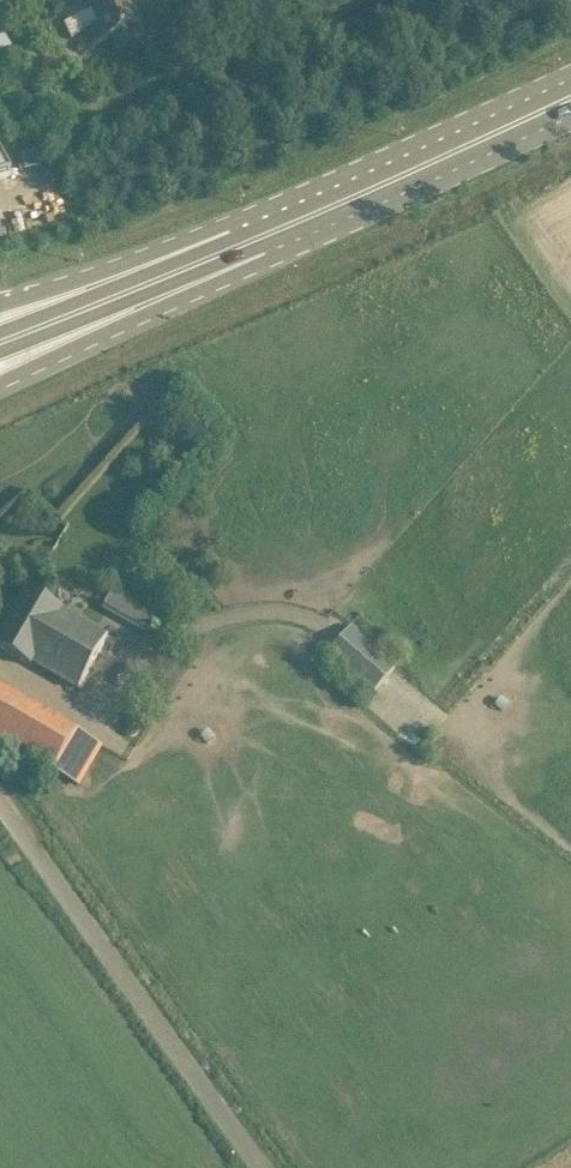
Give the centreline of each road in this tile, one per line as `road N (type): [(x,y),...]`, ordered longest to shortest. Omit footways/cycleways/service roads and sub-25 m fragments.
road 1 (unclassified): [(262,1167),(0,801)]
road 2 (primary): [(570,97),(260,236)]
road 3 (primary): [(0,383),(151,312),(260,236)]
road 4 (primary): [(0,342),(260,236)]
road 5 (primary): [(260,236),(129,262),(0,302)]

